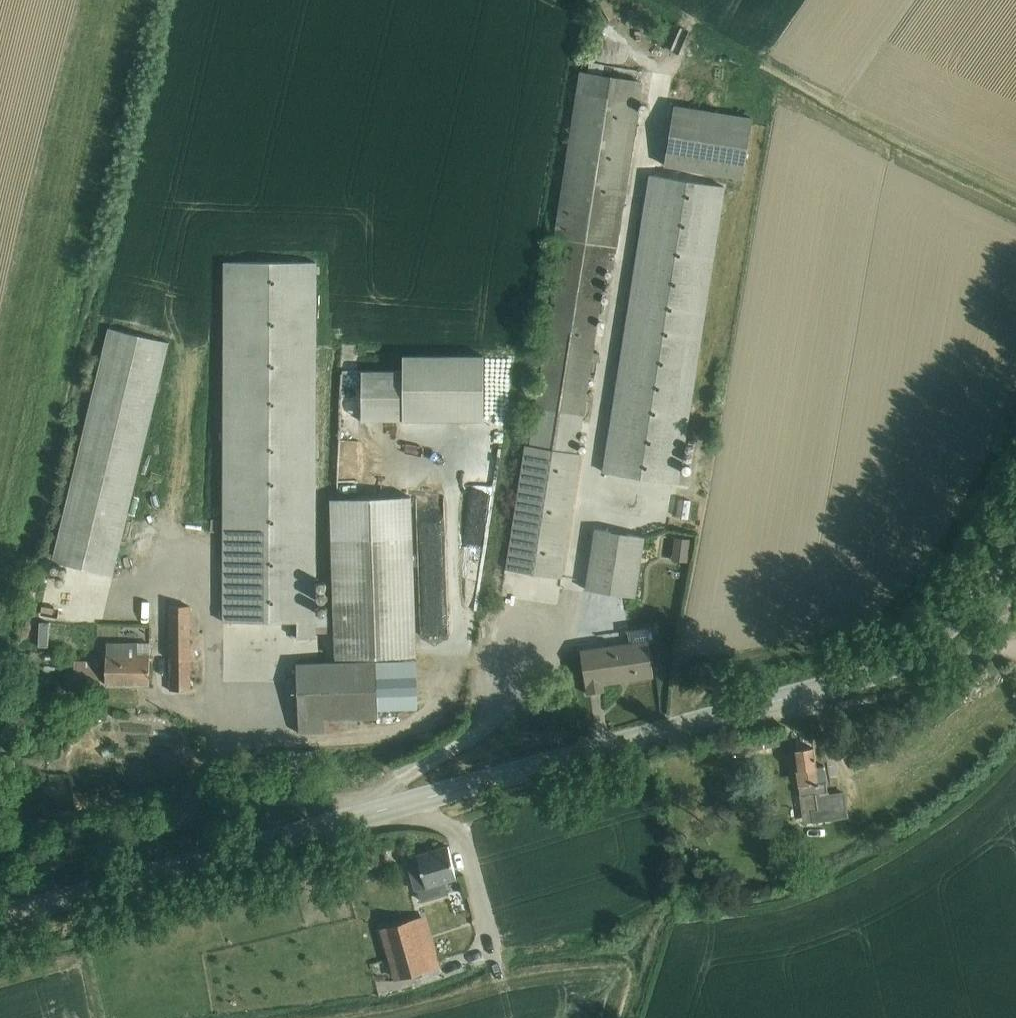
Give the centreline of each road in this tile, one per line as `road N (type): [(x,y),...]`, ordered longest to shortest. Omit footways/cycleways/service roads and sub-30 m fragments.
road 1 (tertiary): [(0,917),(882,669),(953,620),(1015,532)]
road 2 (track): [(766,703),(783,713),(871,706),(929,688),(984,653),(1015,653)]
road 3 (track): [(196,335),(161,572)]
road 4 (track): [(0,899),(60,861),(174,828),(204,806)]
road 5 (track): [(371,813),(385,791),(478,731),(521,671)]
road 6 (track): [(371,813),(336,800),(204,806)]

